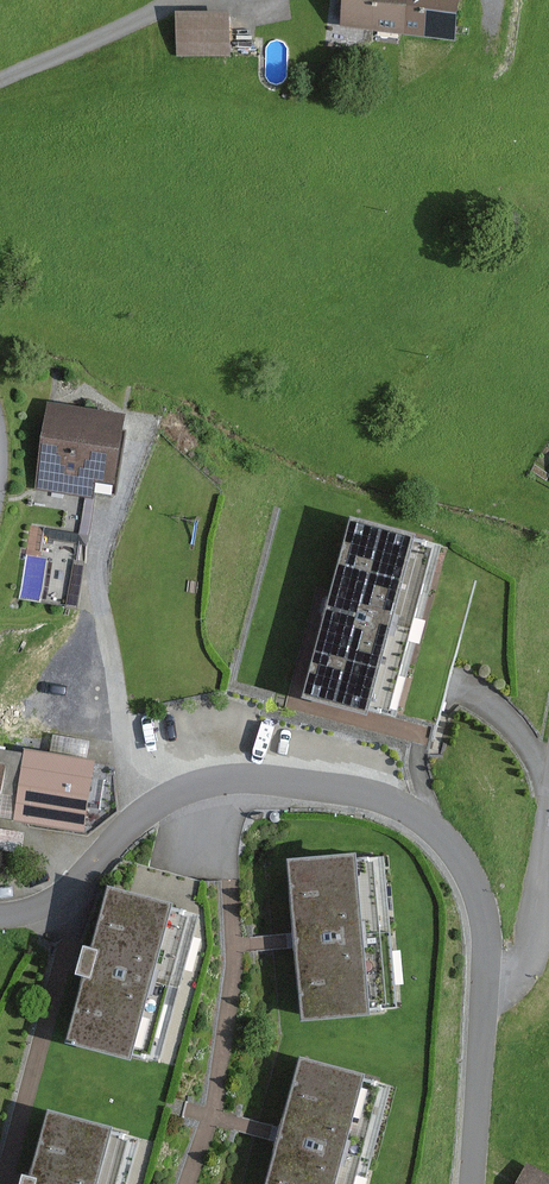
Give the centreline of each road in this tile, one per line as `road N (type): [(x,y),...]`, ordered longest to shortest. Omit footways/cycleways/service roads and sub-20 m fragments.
road 1 (unclassified): [(0,915),(43,907),(67,892),(139,818),(192,787),(245,778),(335,788),(402,807),(458,854),(482,913),(485,1002)]
road 2 (unclassified): [(485,1002),(533,957),(548,800)]
road 3 (track): [(0,87),(185,0)]
road 4 (unclassified): [(485,1002),(473,1183)]

